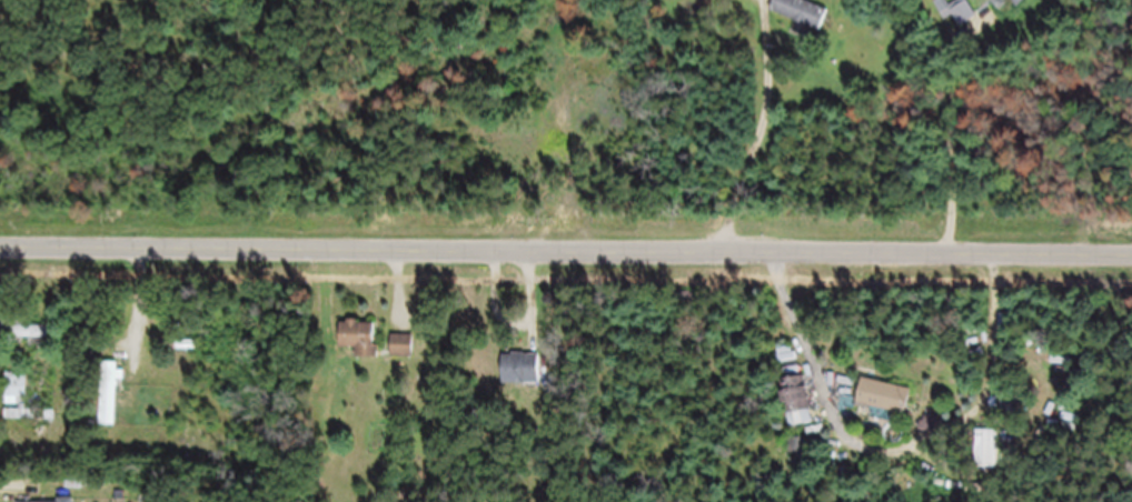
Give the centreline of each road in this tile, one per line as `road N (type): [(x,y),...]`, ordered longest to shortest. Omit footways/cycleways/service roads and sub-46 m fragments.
road 1 (secondary): [(1131,264),(0,258)]

